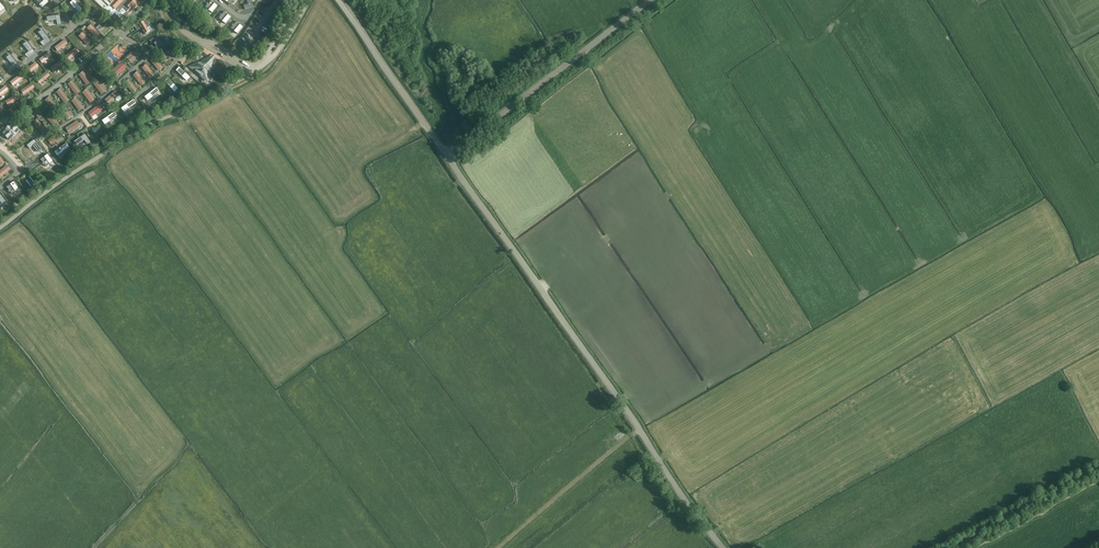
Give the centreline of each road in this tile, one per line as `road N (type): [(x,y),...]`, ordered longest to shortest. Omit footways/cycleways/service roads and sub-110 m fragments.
road 1 (unclassified): [(723,547),(447,156)]
road 2 (unclassified): [(263,64),(123,141),(0,228)]
road 3 (unclassified): [(447,156),(649,0)]
road 4 (unclassified): [(447,156),(338,0)]

